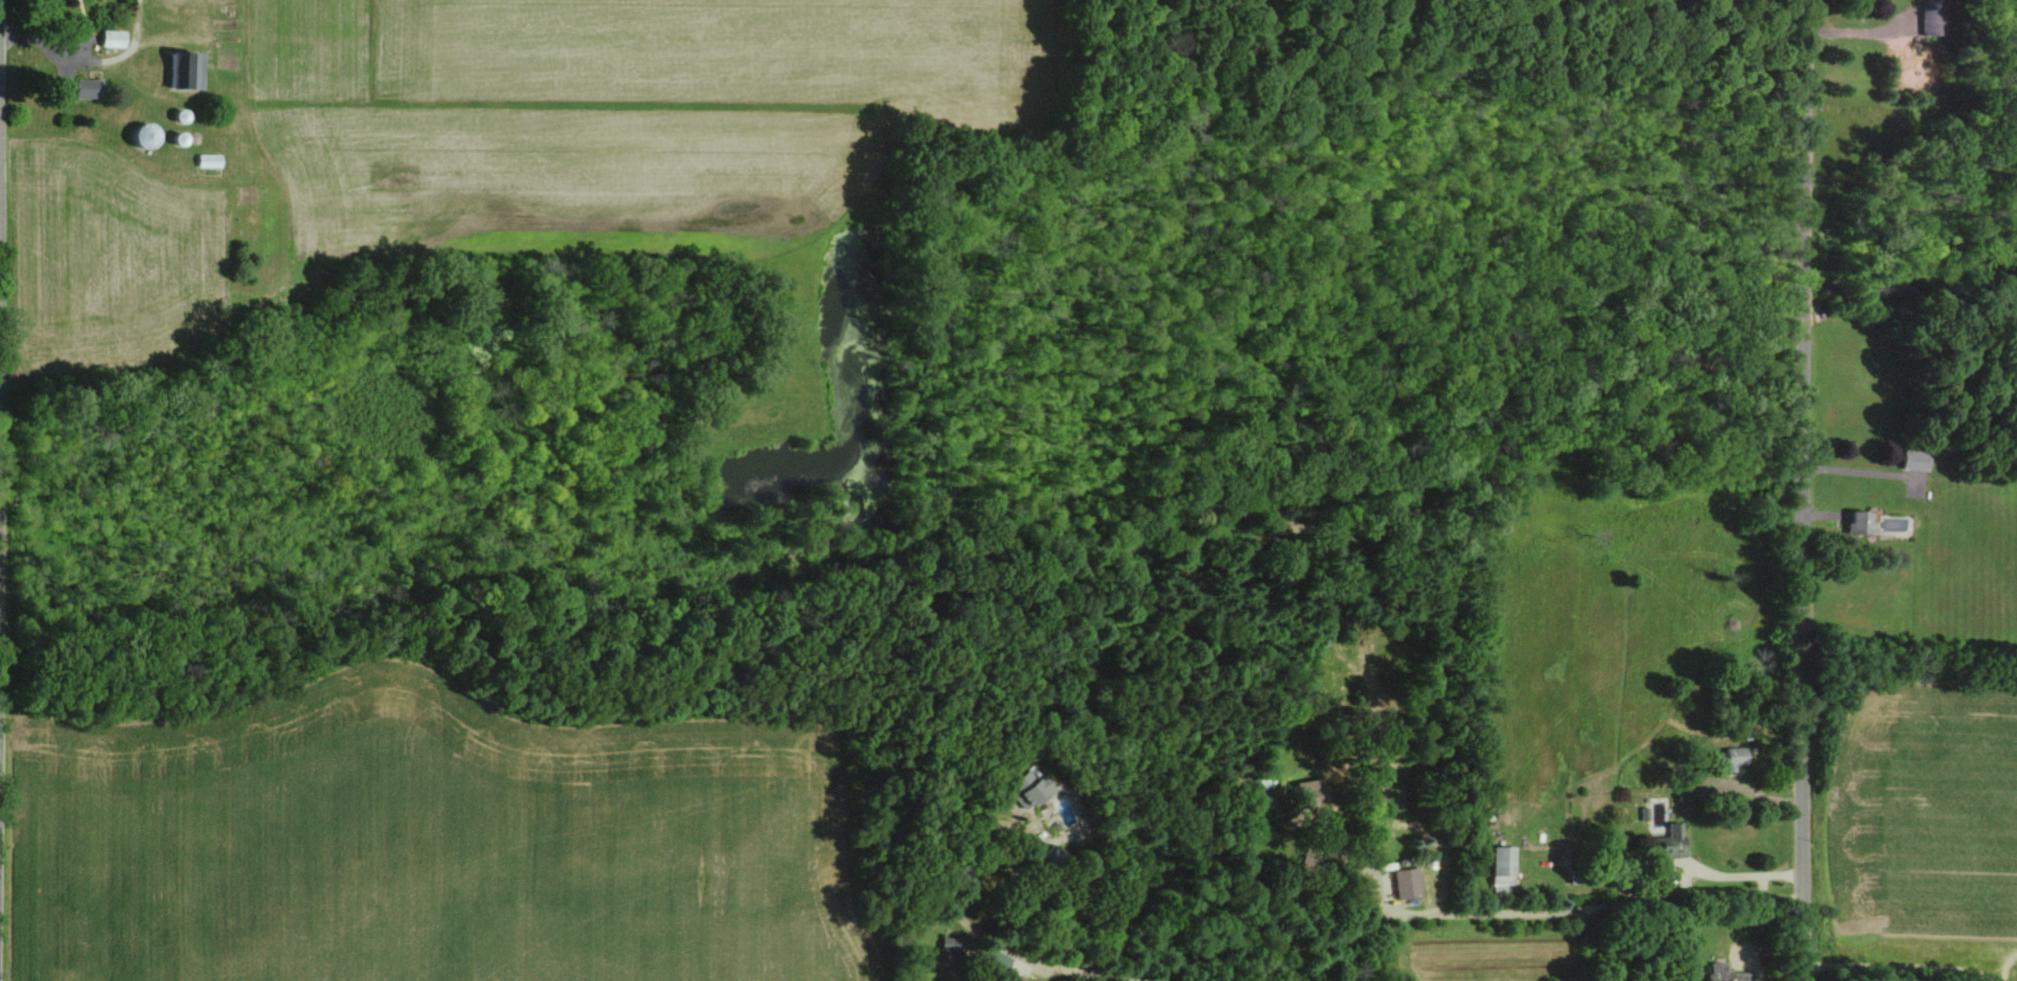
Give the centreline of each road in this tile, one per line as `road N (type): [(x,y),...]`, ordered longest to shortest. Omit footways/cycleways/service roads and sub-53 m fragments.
road 1 (residential): [(1801,980),(1804,0)]

